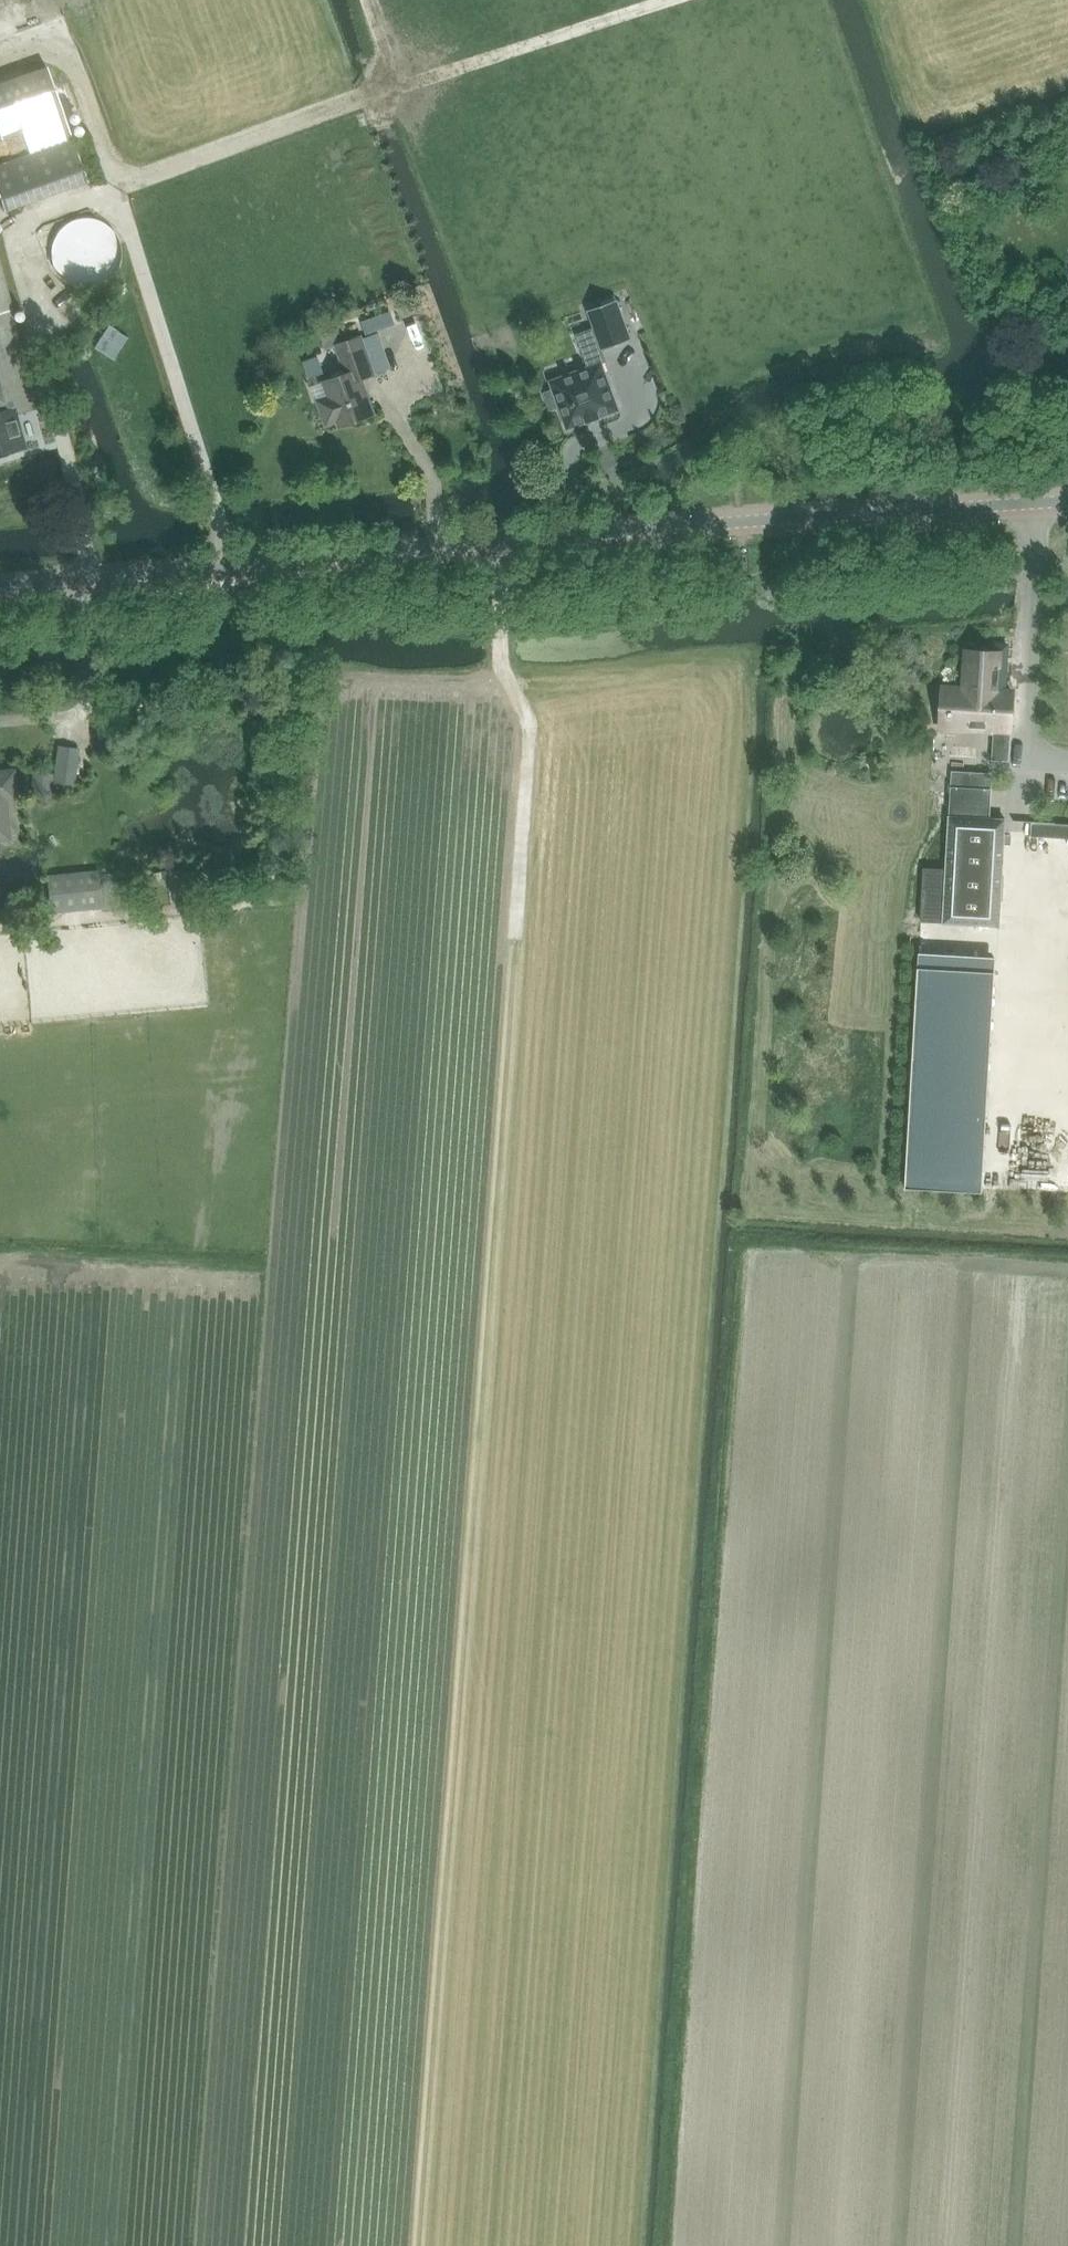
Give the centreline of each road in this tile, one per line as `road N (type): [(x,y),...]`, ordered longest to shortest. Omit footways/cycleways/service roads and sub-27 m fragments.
road 1 (tertiary): [(0,582),(1067,501)]

